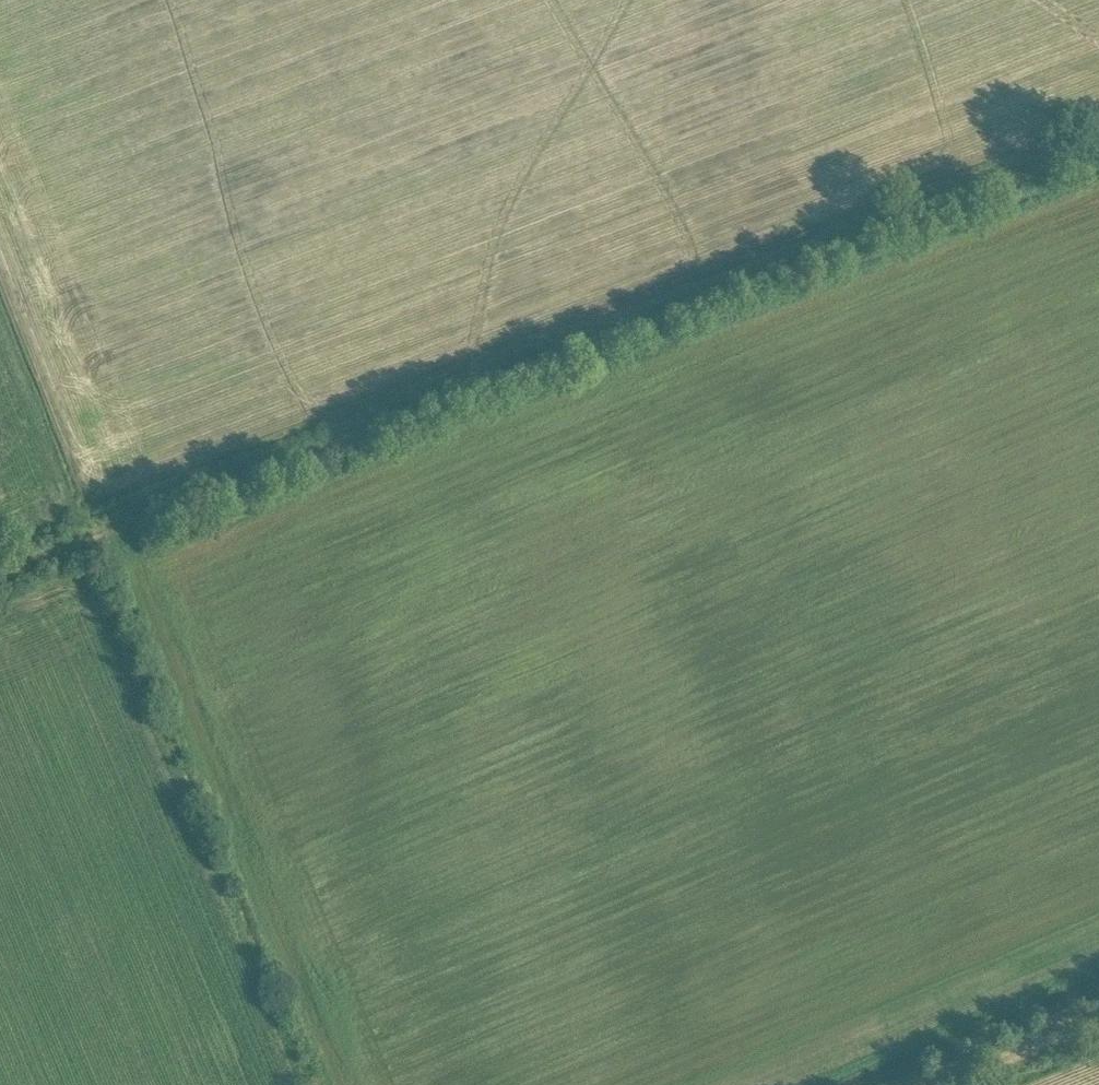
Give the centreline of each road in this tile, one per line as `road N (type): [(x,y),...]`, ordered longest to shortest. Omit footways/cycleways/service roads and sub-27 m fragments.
road 1 (track): [(0,573),(1098,147)]
road 2 (track): [(1098,1020),(941,1084)]

